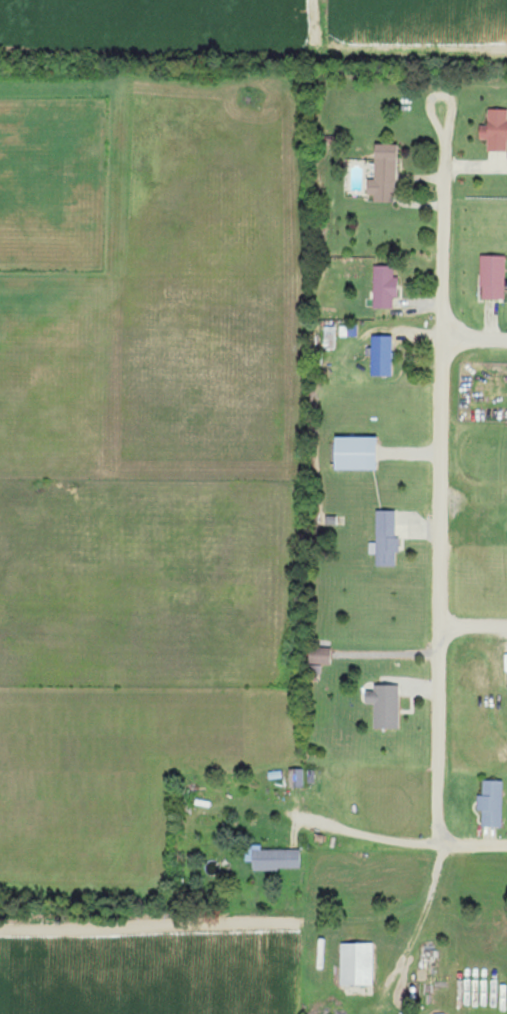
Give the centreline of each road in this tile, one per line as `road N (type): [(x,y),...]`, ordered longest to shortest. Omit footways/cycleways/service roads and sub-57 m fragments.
road 1 (residential): [(443,845),(449,120)]
road 2 (residential): [(63,940),(224,929),(236,940),(246,1013)]
road 3 (residential): [(280,812),(382,841),(506,846)]

